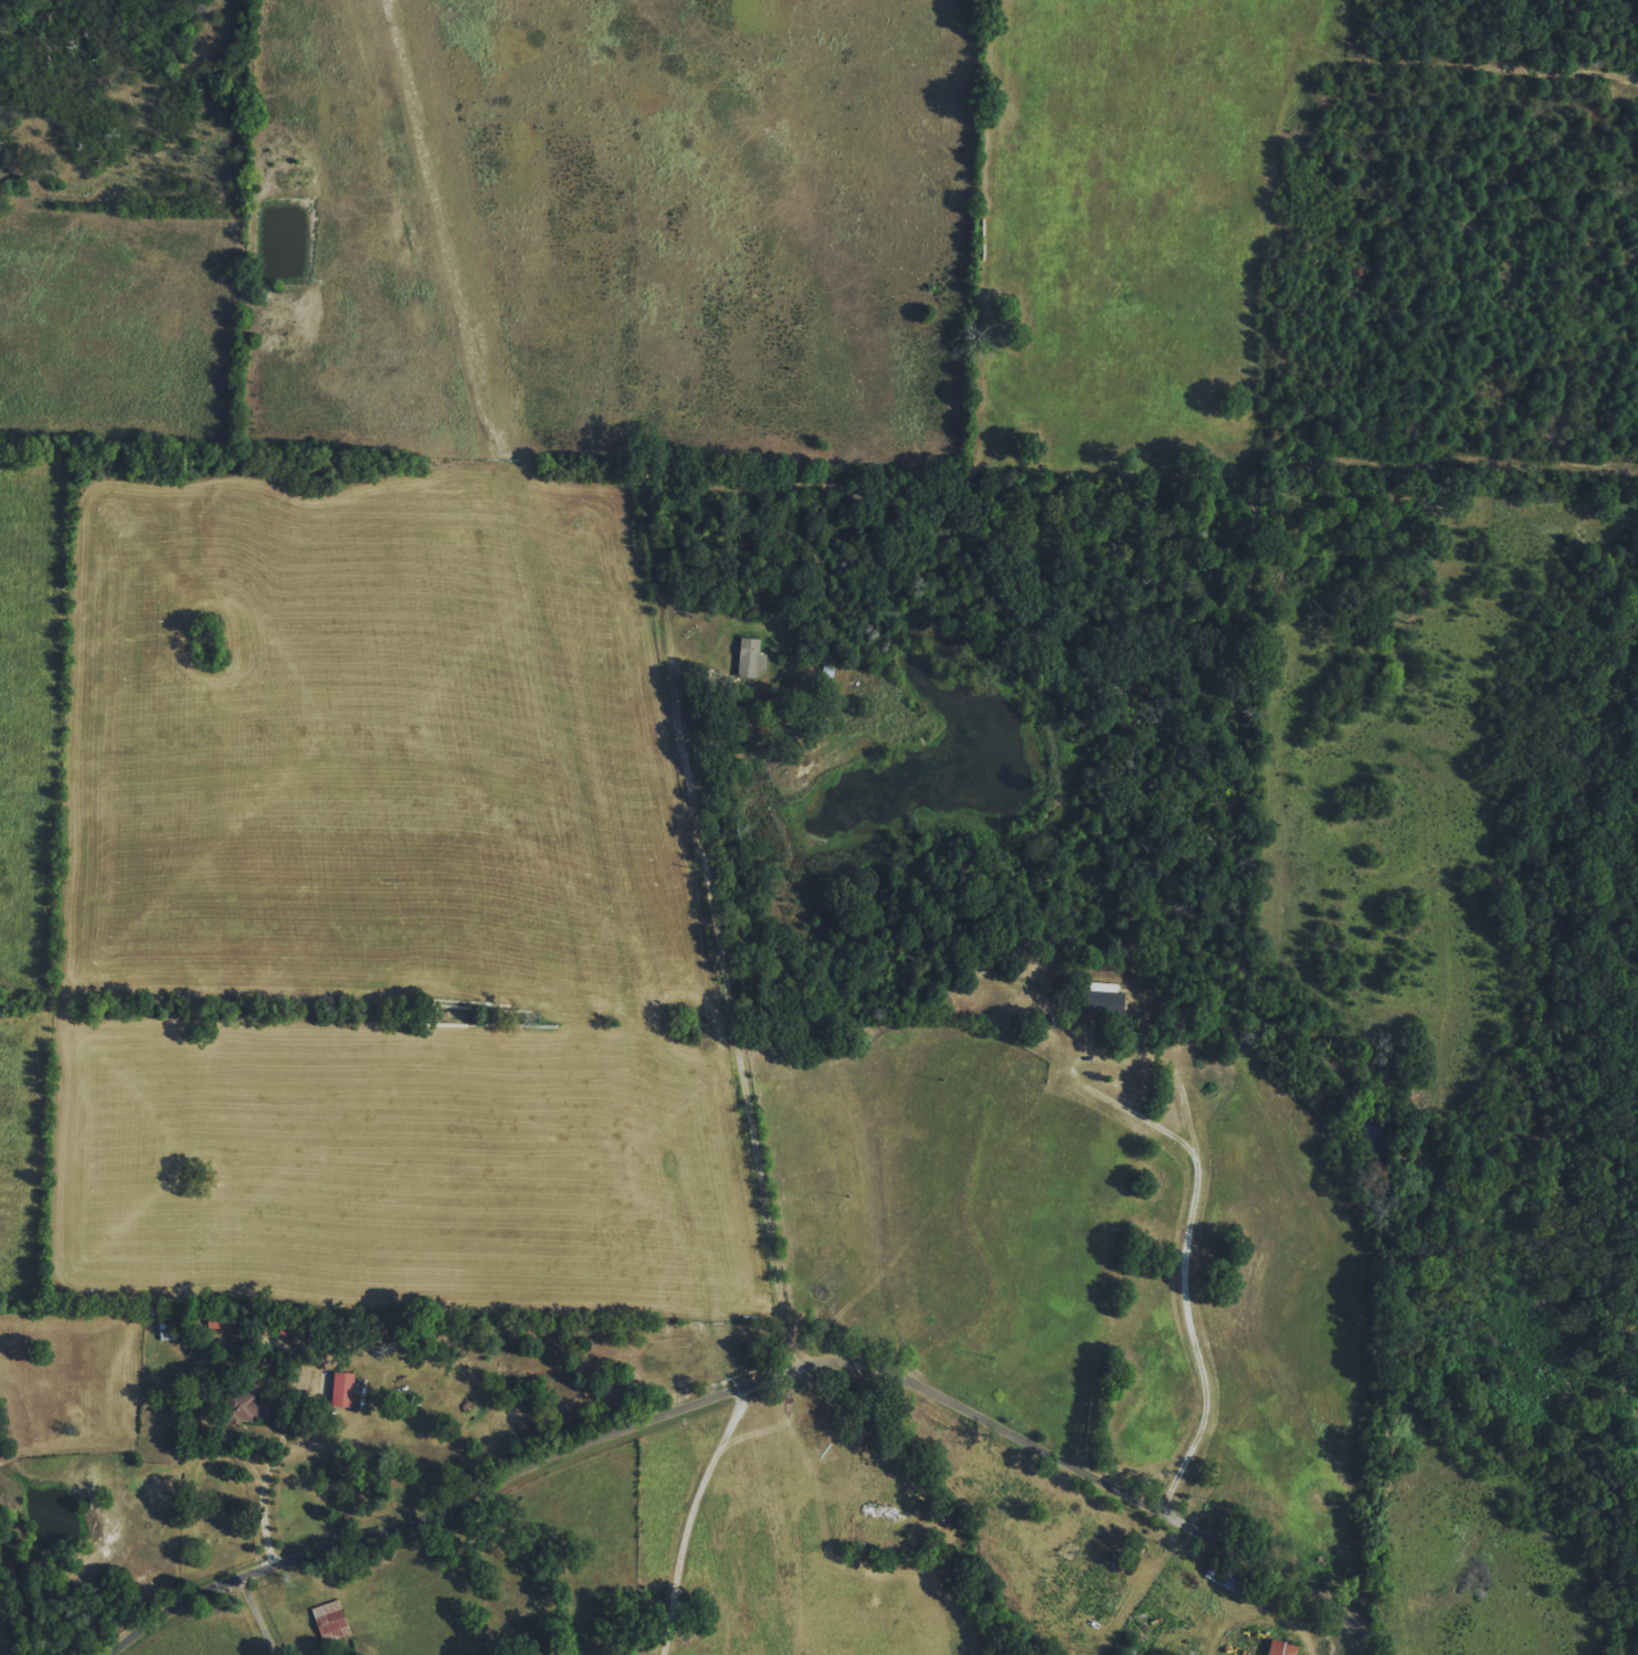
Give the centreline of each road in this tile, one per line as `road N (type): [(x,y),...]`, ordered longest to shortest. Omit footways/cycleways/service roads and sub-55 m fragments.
road 1 (residential): [(111,1654),(177,1603),(240,1578),(743,1382),(800,1364),(863,1361),(985,1411),(1300,1572),(1345,1611),(1377,1654)]

